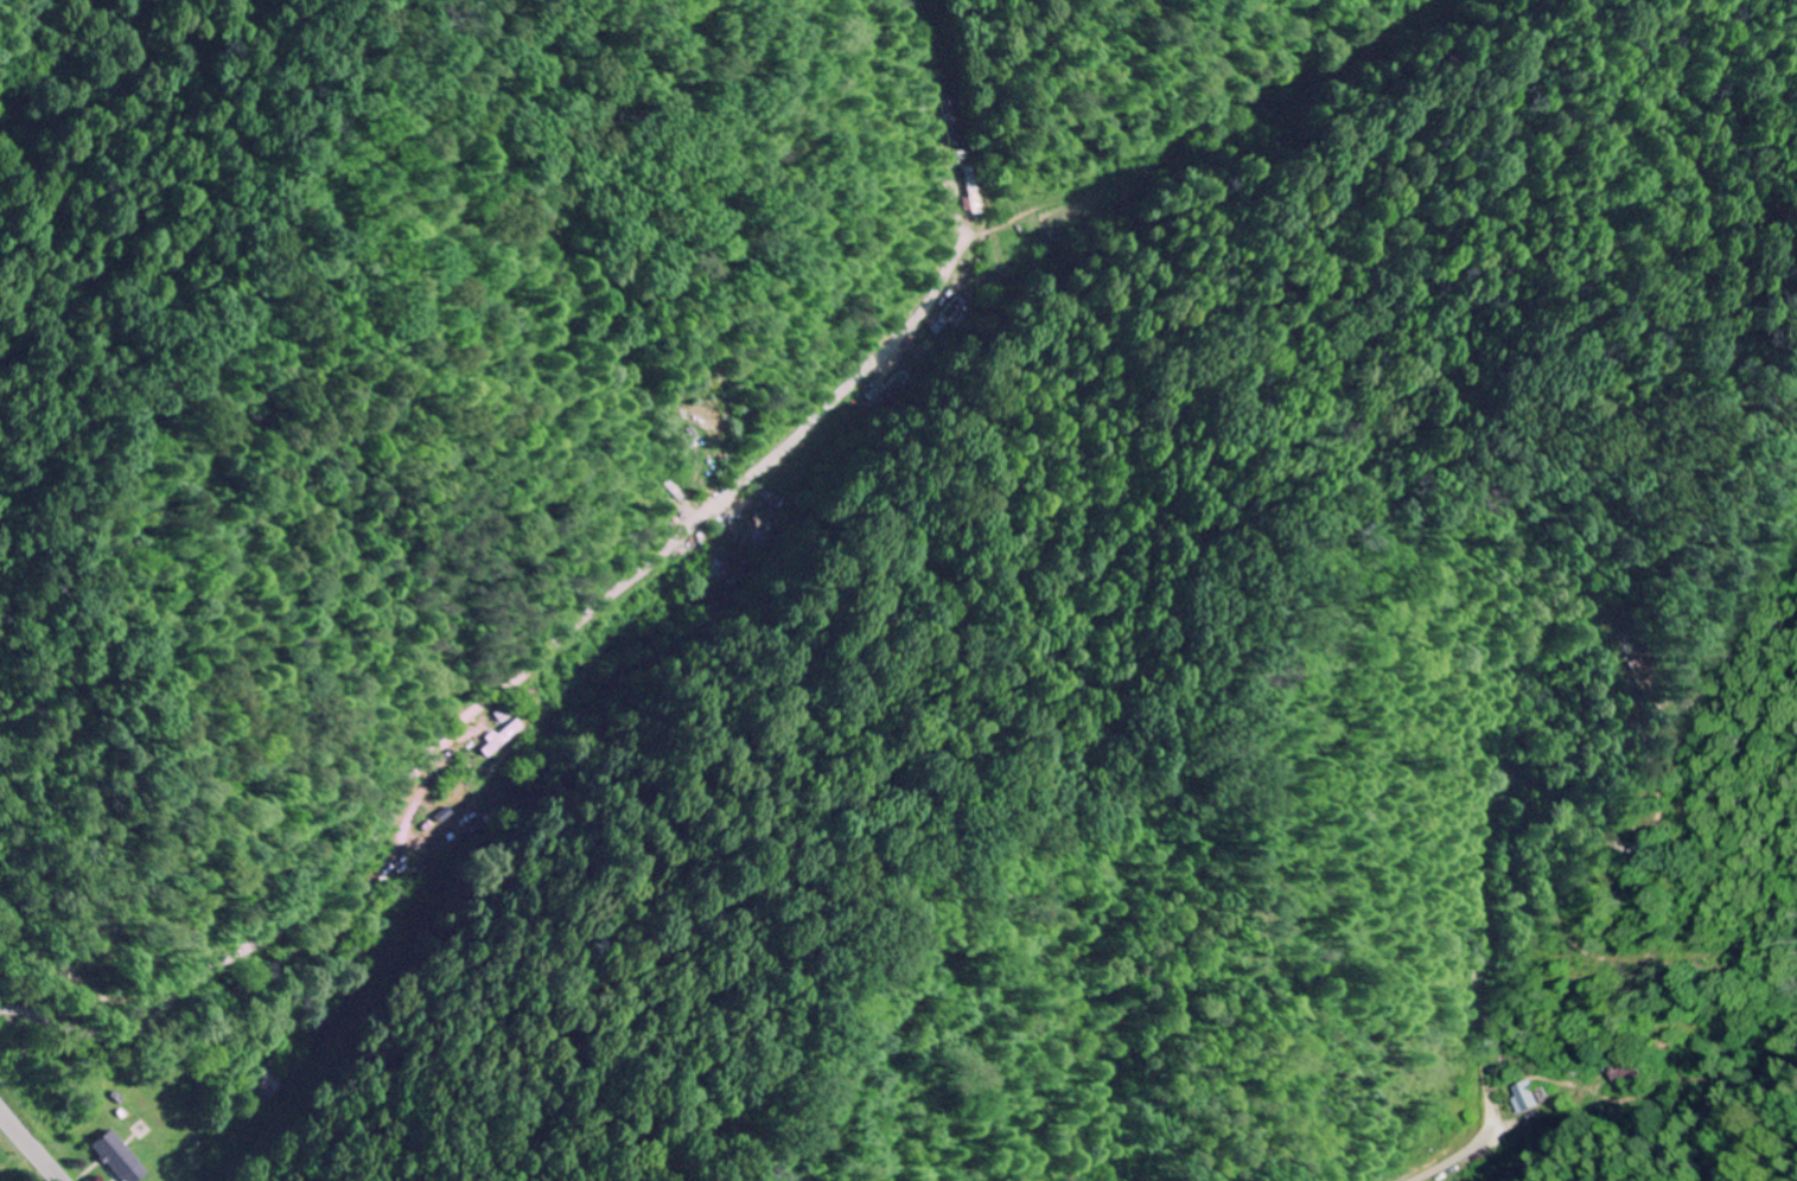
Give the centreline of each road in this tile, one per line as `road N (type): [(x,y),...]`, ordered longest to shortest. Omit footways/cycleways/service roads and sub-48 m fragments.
road 1 (residential): [(0,1011),(111,1039),(152,1021),(208,962),(314,889),(455,733),(646,574),(926,286),(949,253),(952,218),(900,0)]
road 2 (residential): [(1412,1180),(1474,1139),(1487,1112),(1477,1020),(1484,789),(1500,777),(1521,778),(1632,844),(1645,830),(1652,765)]

